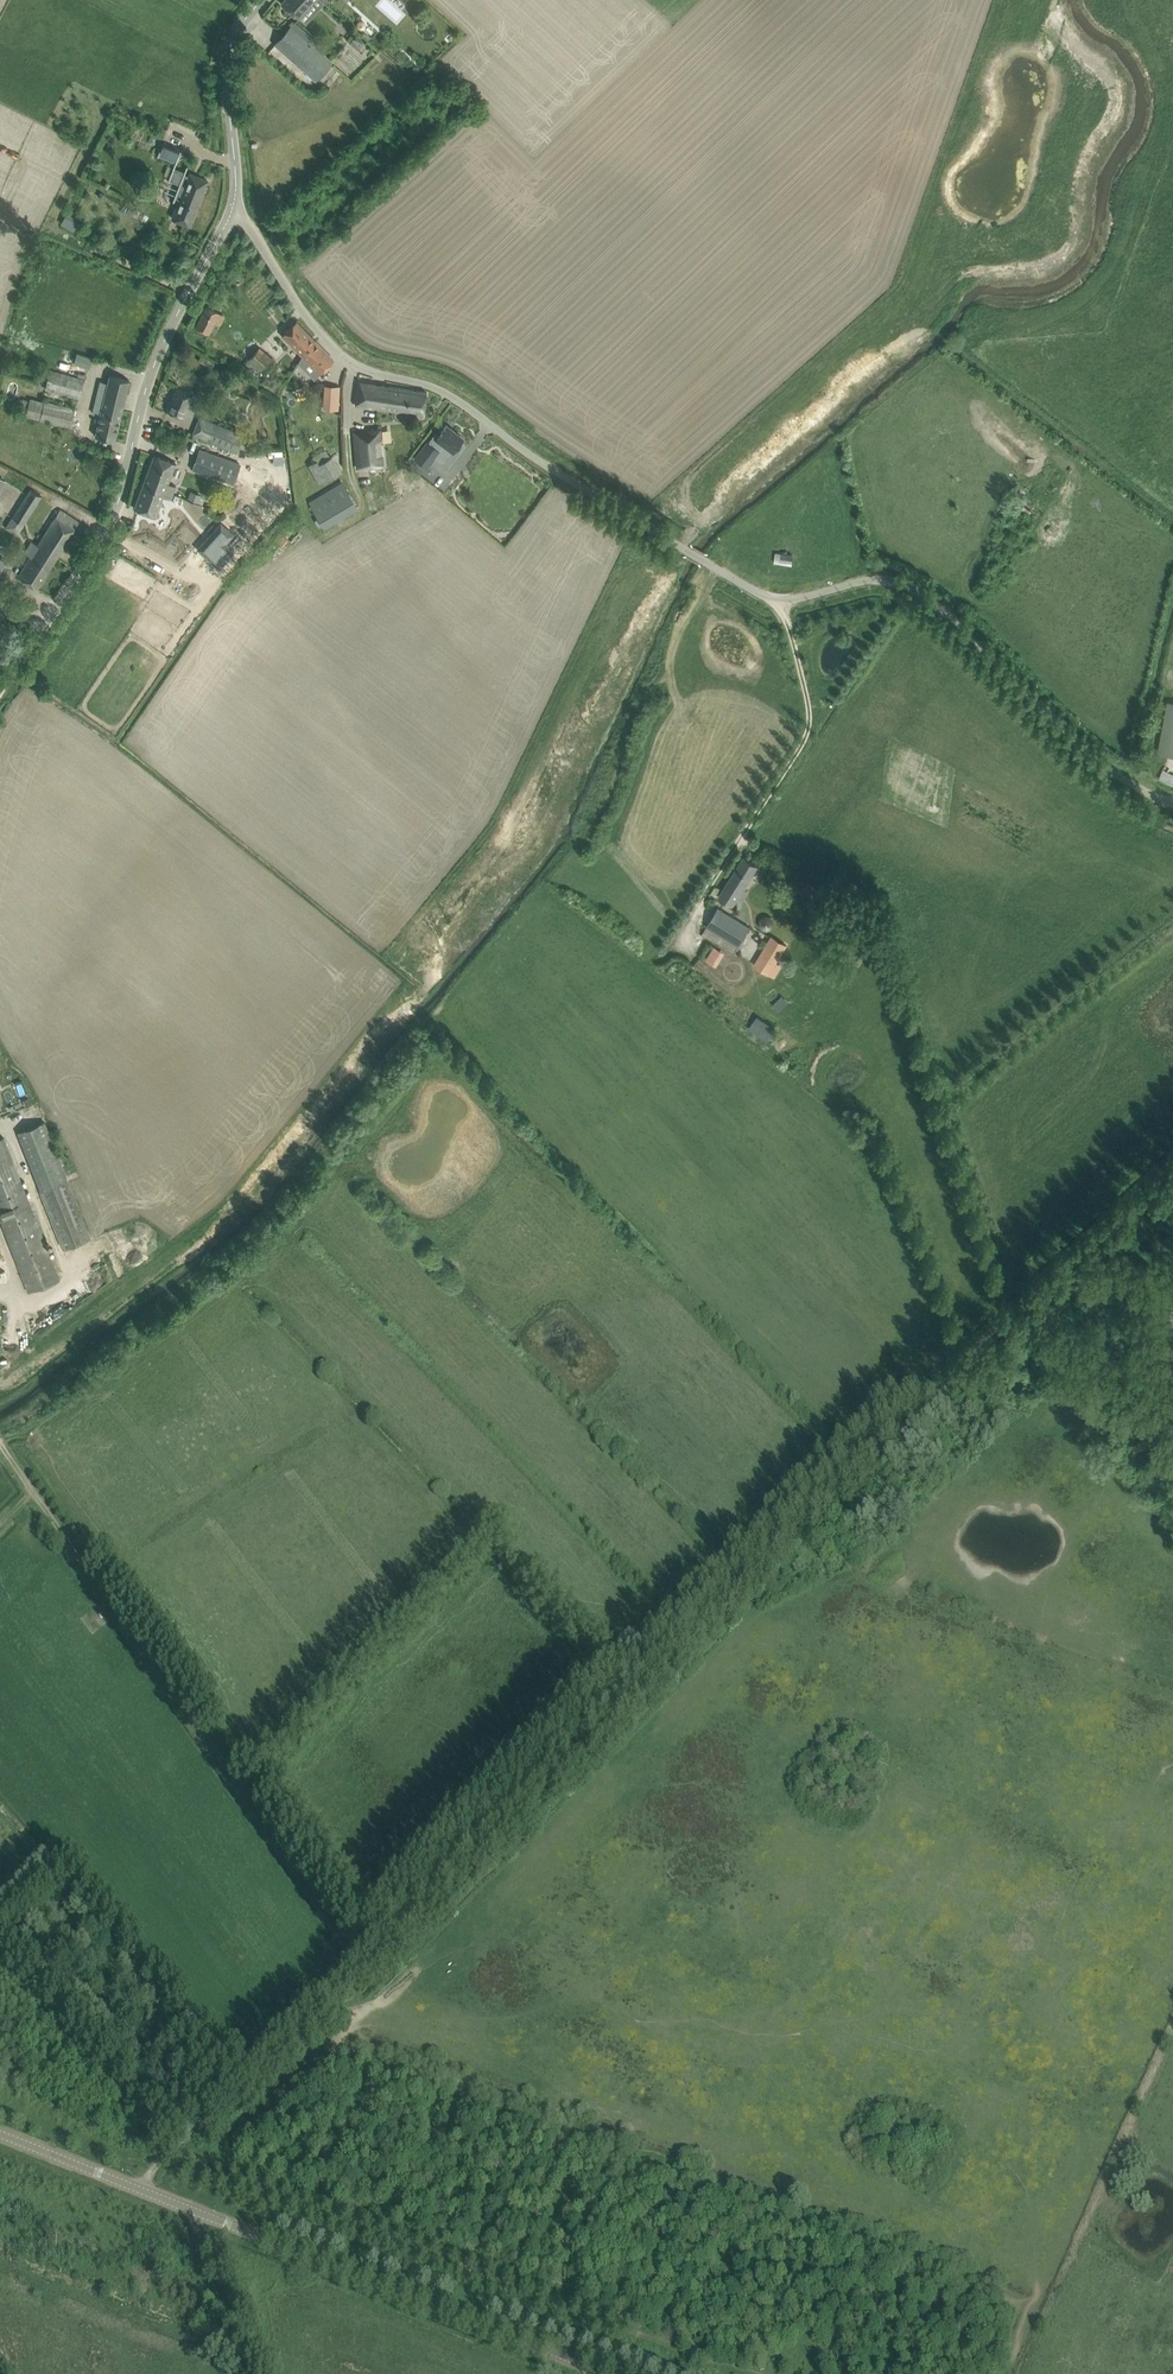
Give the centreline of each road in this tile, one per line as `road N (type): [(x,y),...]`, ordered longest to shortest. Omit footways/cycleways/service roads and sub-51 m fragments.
road 1 (track): [(363,1957),(762,1551),(1172,1161)]
road 2 (unclassified): [(778,599),(596,493),(424,377),(373,369),(338,353),(232,211)]
road 3 (tertiary): [(611,2373),(0,2133)]
road 4 (track): [(363,1957),(34,1491)]
road 5 (unclassified): [(0,688),(101,533),(154,365),(232,211)]
road 6 (unclassified): [(1172,805),(1097,762),(906,593),(838,586),(778,599)]
road 7 (track): [(137,2187),(363,1957)]
road 8 (unclassified): [(745,826),(806,723),(778,599)]
road 9 (unclassified): [(232,211),(225,64),(233,35),(260,0)]
road 10 (track): [(248,2373),(188,2207)]

